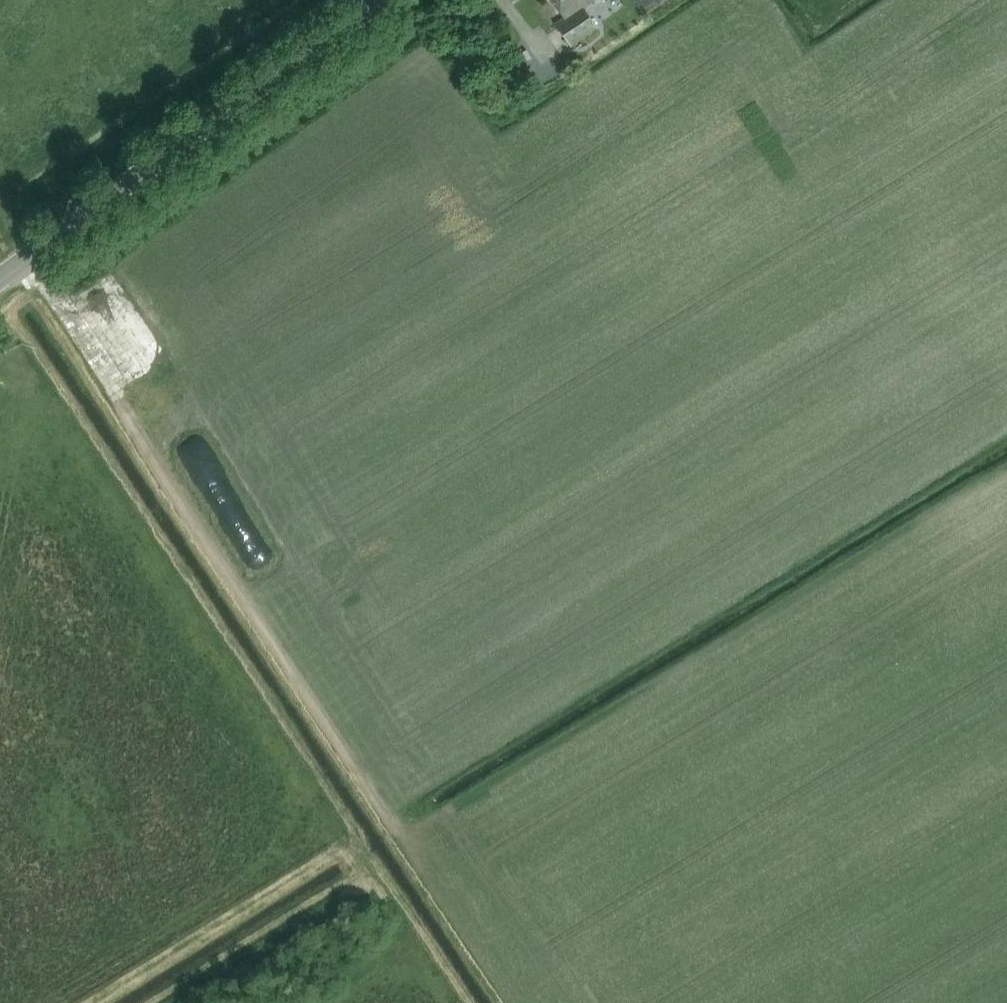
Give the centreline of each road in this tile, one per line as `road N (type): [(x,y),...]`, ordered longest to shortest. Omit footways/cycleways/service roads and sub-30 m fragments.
road 1 (unclassified): [(0,275),(380,0)]

